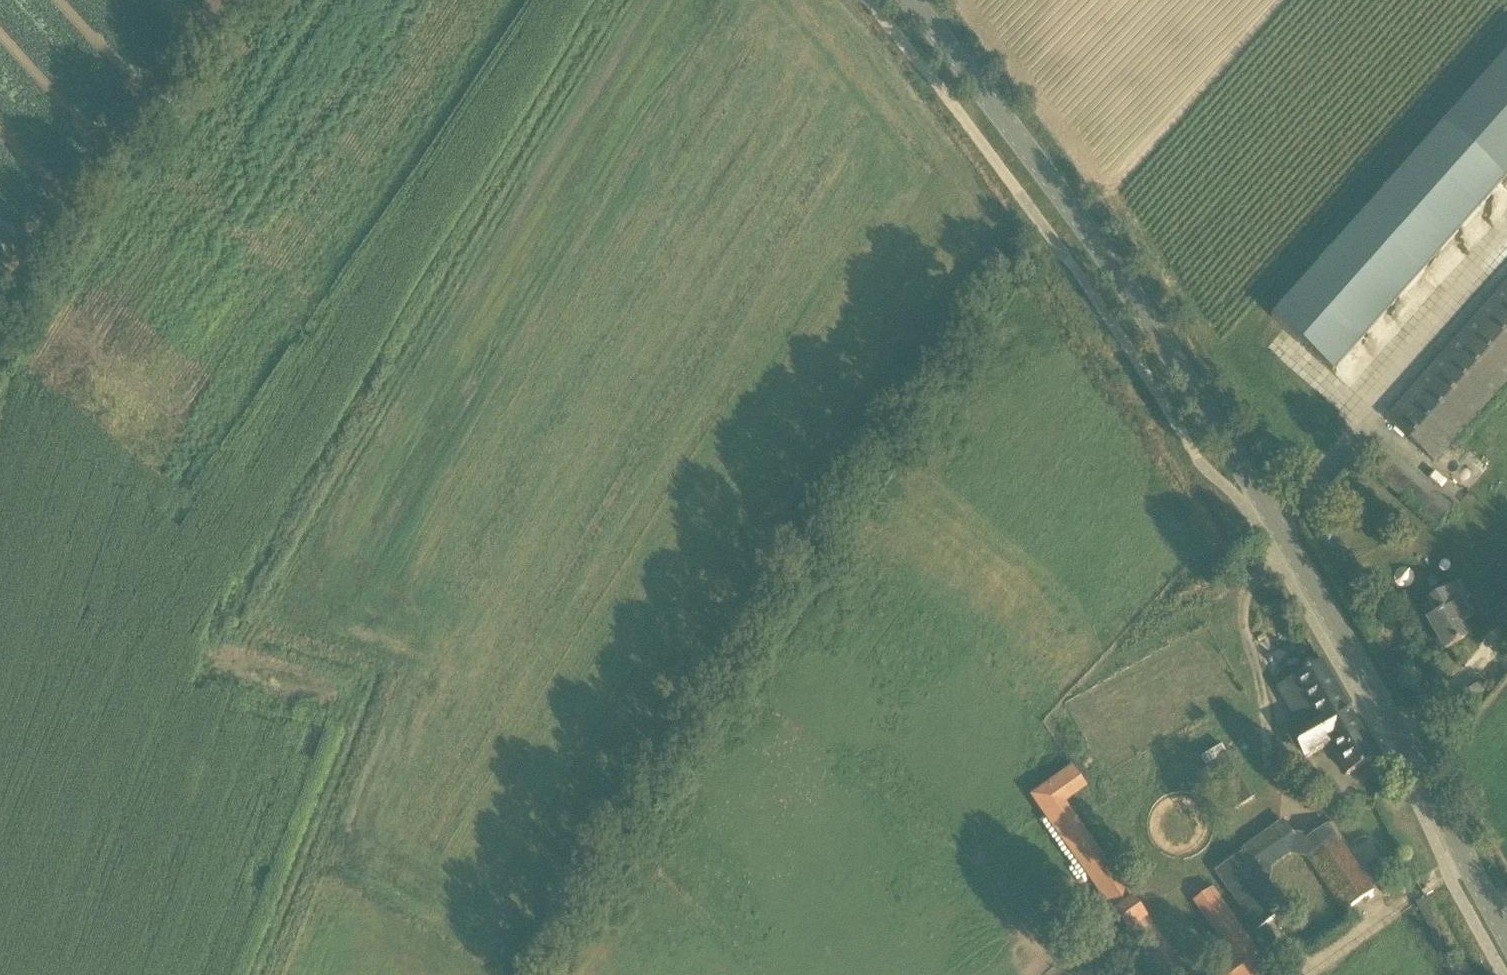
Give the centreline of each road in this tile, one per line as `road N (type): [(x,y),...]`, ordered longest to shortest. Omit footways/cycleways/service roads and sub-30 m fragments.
road 1 (tertiary): [(1506,925),(1163,321),(1034,135),(922,0)]

